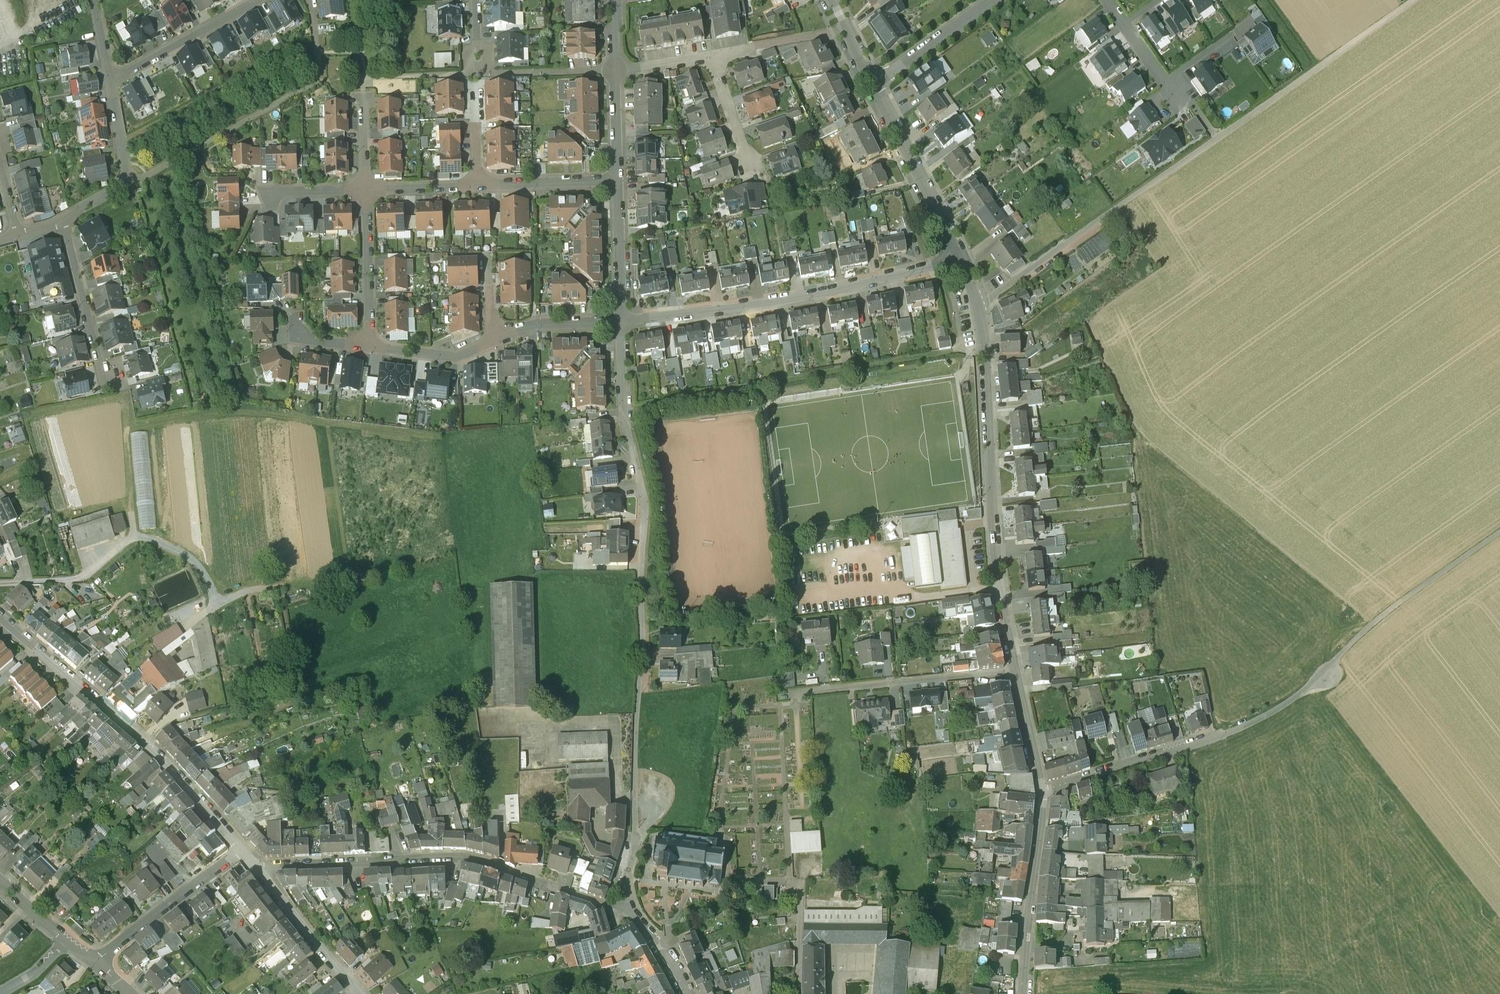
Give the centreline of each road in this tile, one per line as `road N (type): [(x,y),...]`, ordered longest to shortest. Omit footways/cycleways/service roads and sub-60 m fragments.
road 1 (track): [(126,421),(242,406),(448,438),(451,554),(217,602),(191,563),(137,538),(81,579),(42,582)]
road 2 (residential): [(632,916),(626,878),(634,844),(642,489),(623,411),(624,319)]
road 3 (residential): [(632,916),(482,861),(275,864),(262,872)]
road 4 (residential): [(977,304),(1013,670)]
road 5 (track): [(623,411),(985,348)]
road 6 (track): [(1119,207),(1416,0)]
road 7 (residential): [(965,260),(718,311),(624,319)]
road 8 (tertiary): [(244,848),(0,616)]
road 9 (residential): [(624,319),(537,322),(457,355),(371,344)]
road 10 (track): [(1499,533),(1332,663)]
road 11 (residential): [(1013,670),(803,692)]
road 12 (residential): [(1044,791),(1029,899),(1027,993)]
road 13 (residential): [(873,86),(965,260)]
road 14 (residential): [(244,848),(97,964)]
road 15 (residential): [(64,218),(112,392)]
road 16 (residential): [(1044,791),(1213,739)]
road 17 (residential): [(262,0),(110,83)]
road 18 (residential): [(977,304),(1119,207)]
road 19 (residential): [(110,83),(125,183),(64,218)]
road 20 (residential): [(366,187),(371,344)]
road 21 (tertiary): [(357,993),(262,872)]
road 22 (residential): [(873,86),(994,0)]
road 23 (residential): [(620,178),(478,184)]
road 24 (residential): [(624,319),(620,178)]
road 25 (residential): [(1013,670),(1044,791)]

